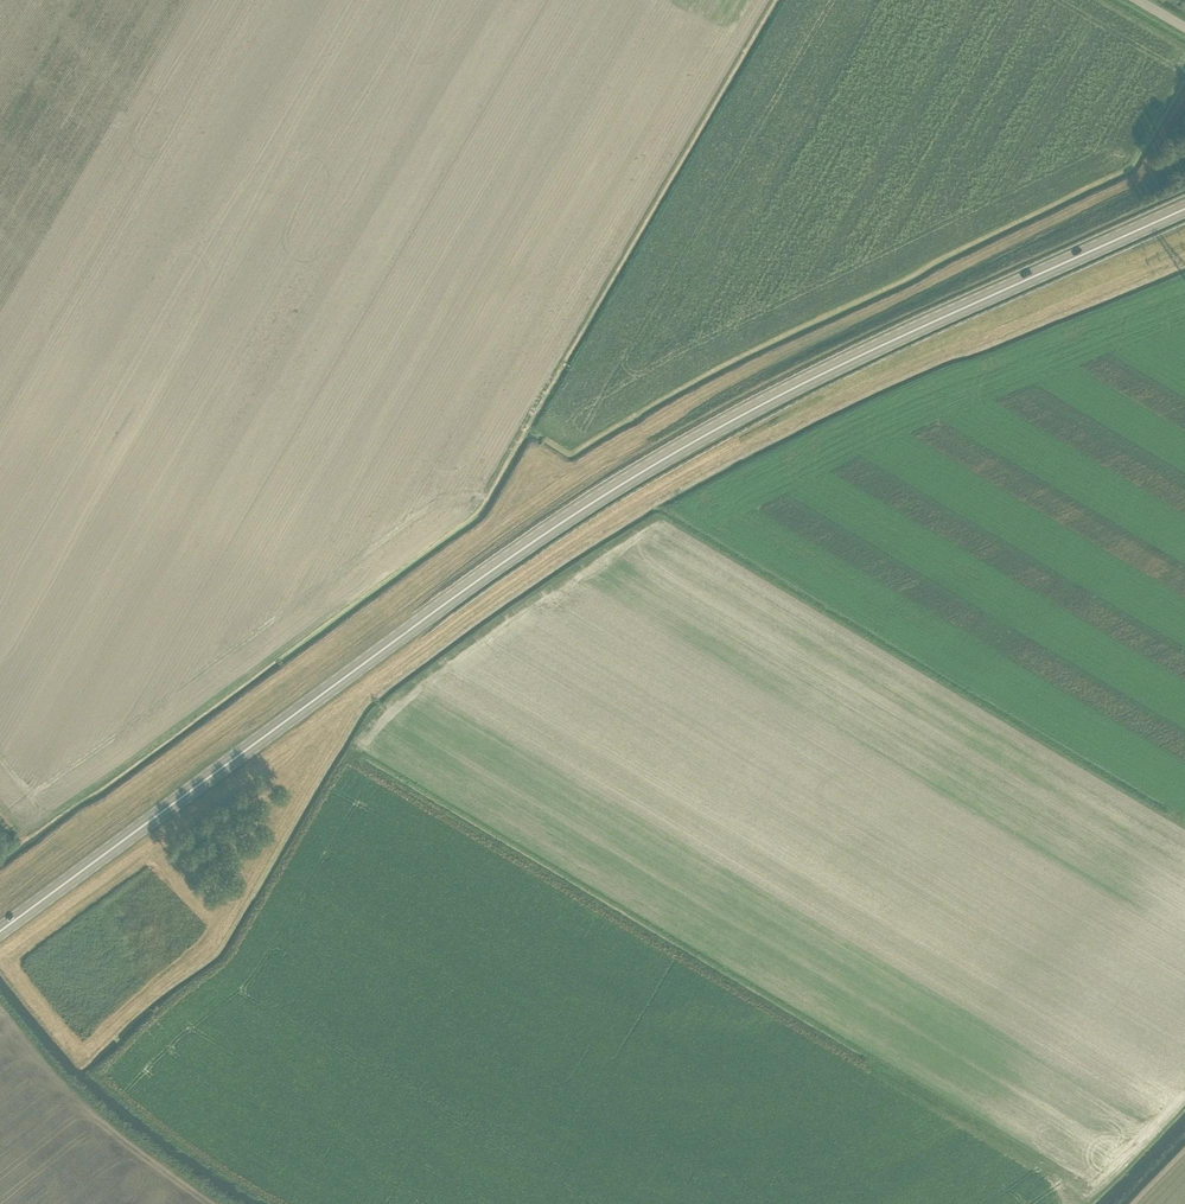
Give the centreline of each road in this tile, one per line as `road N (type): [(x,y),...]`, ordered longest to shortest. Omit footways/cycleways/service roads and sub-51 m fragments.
road 1 (primary): [(0,931),(528,545),(678,451),(837,367),(1184,210)]

